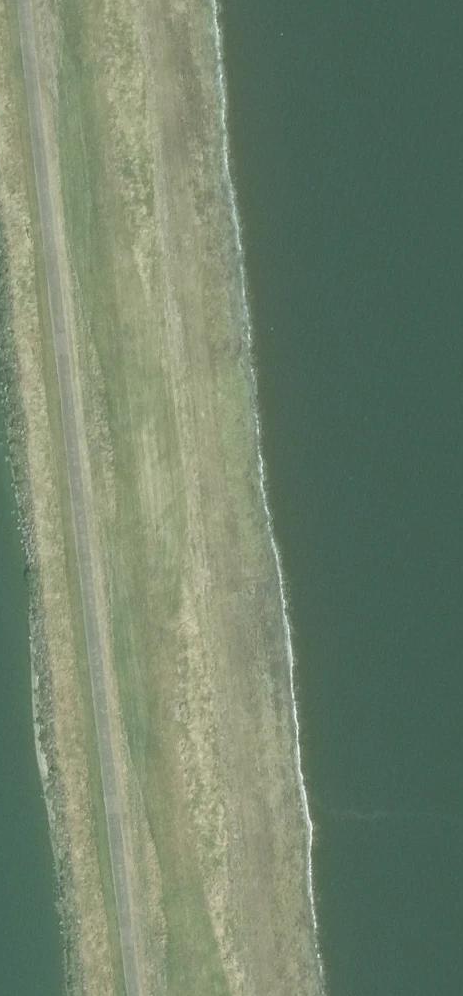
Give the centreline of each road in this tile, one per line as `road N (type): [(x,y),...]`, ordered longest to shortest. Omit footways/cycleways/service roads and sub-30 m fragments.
road 1 (unclassified): [(142,995),(30,0)]

